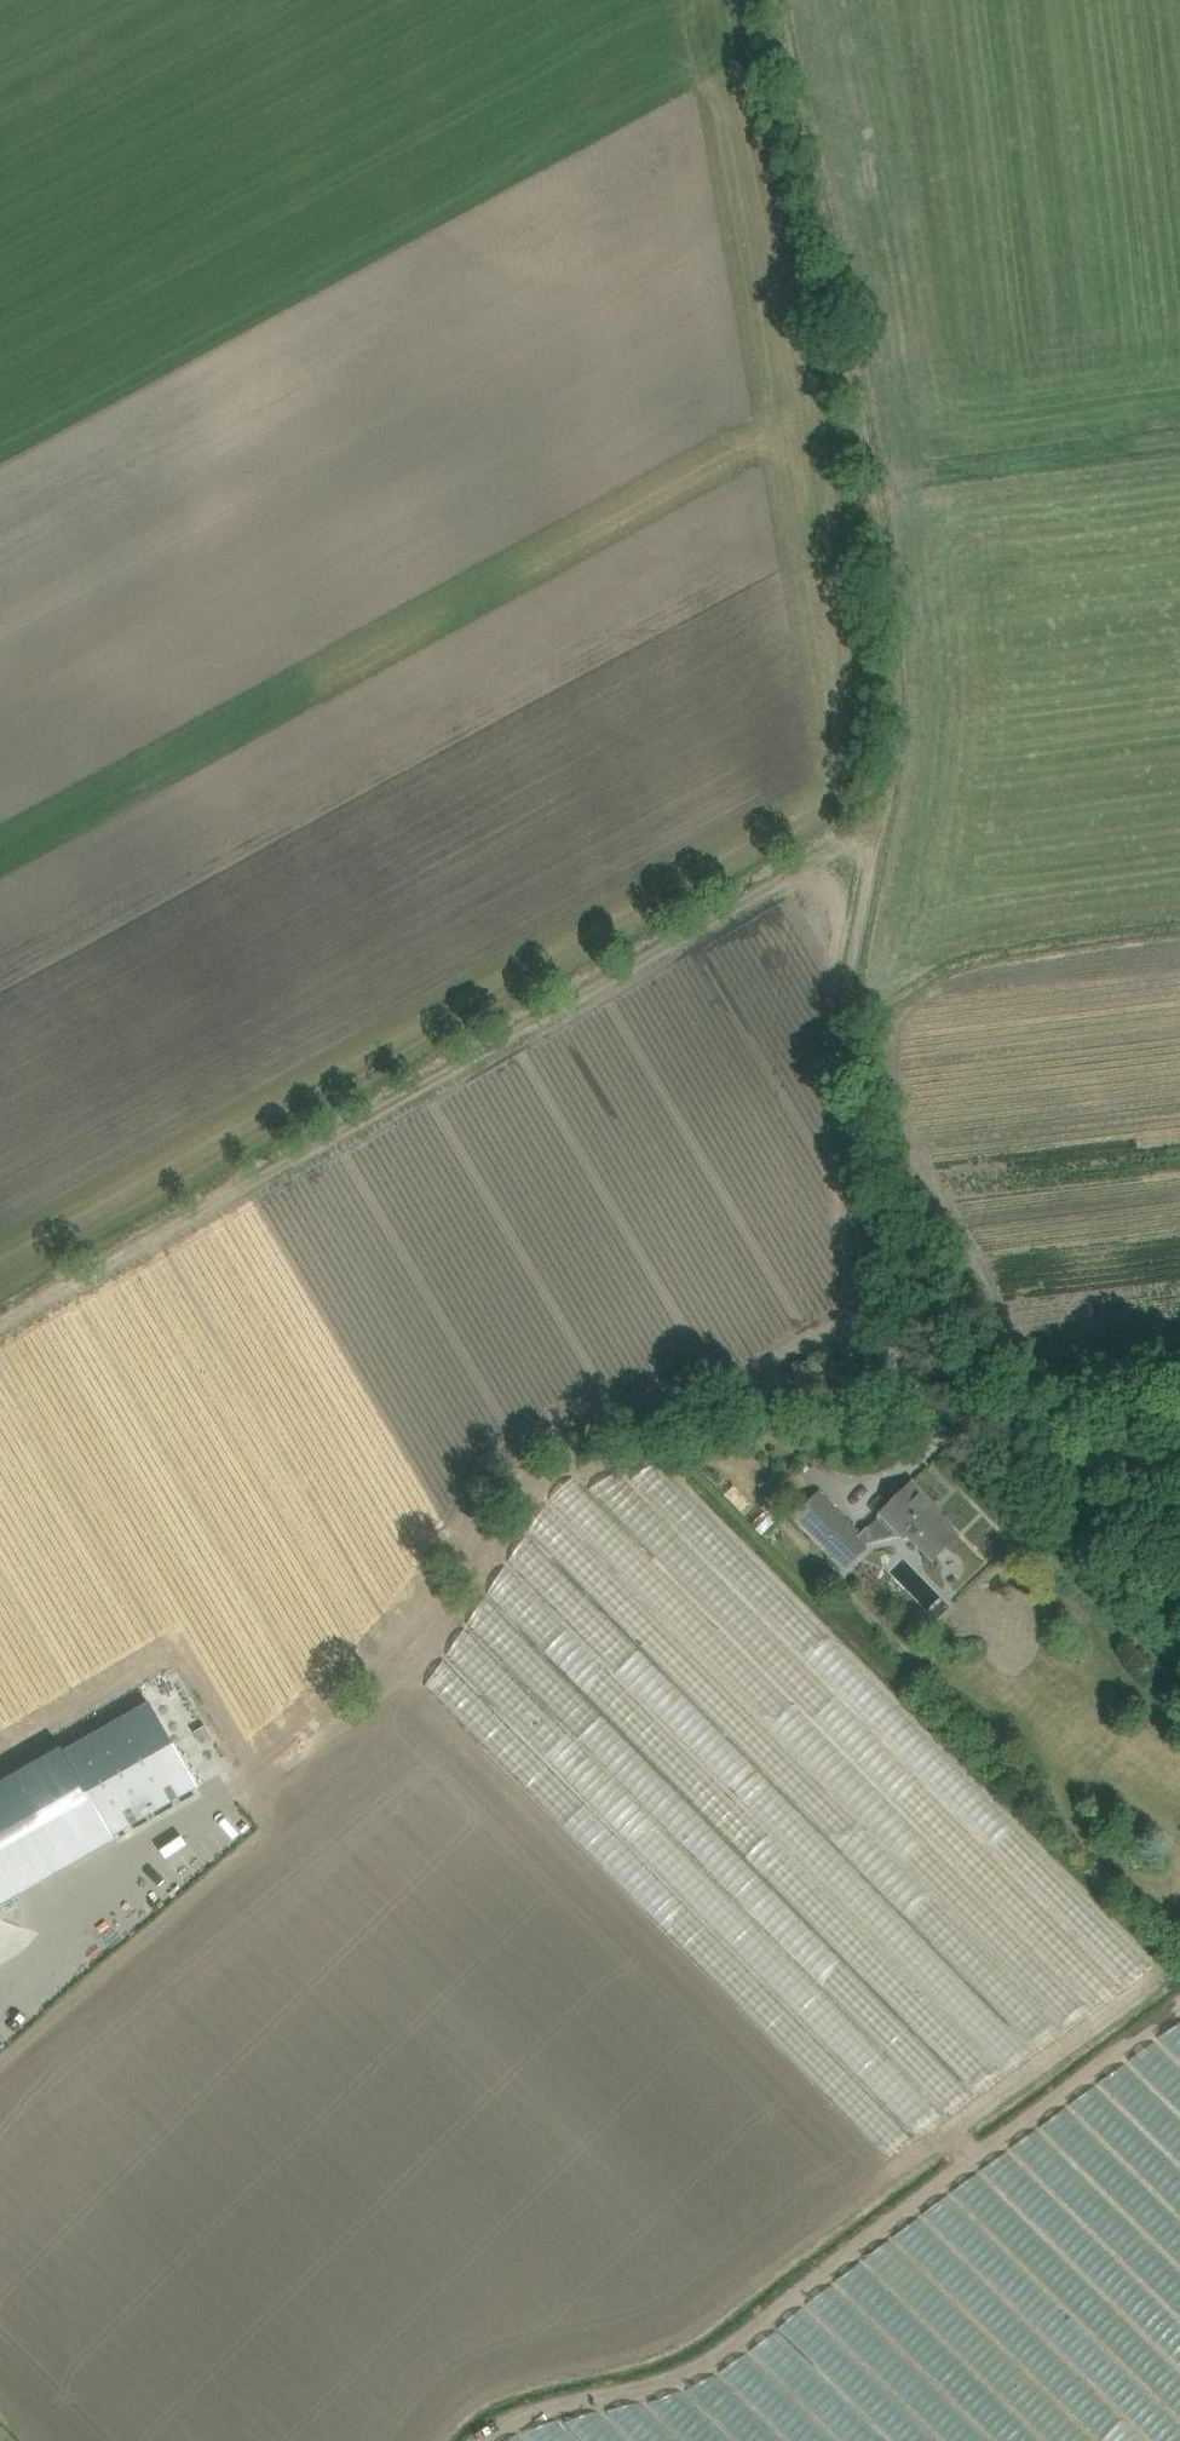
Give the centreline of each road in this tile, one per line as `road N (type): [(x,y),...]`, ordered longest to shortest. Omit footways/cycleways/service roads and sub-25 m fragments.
road 1 (track): [(1179,1656),(947,1432),(910,1384),(875,1313),(842,1032),(888,754),(892,655),(869,455),(766,0)]

